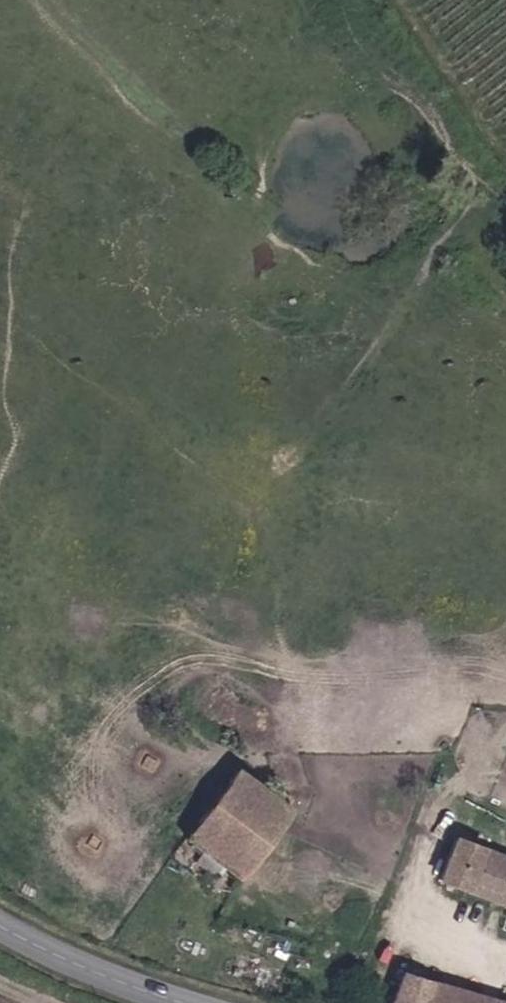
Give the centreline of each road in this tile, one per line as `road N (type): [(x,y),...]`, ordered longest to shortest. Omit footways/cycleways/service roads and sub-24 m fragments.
road 1 (tertiary): [(0,922),(65,964),(176,1002)]

